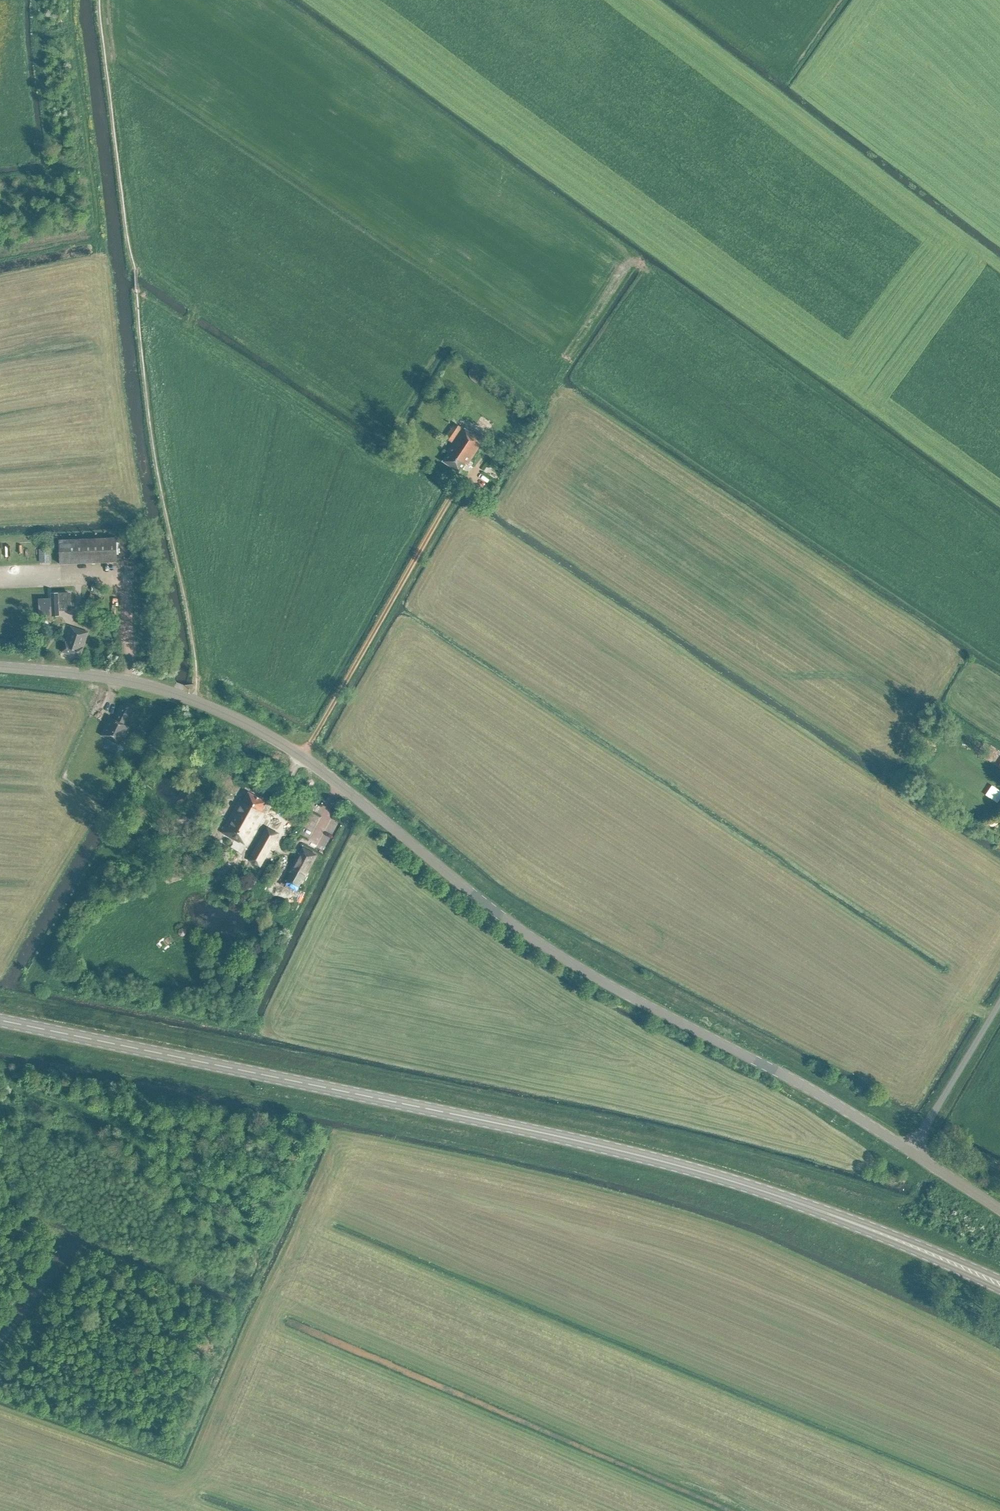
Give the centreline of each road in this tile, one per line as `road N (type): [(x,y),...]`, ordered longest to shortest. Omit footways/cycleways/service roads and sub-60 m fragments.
road 1 (secondary): [(887,1235),(747,1185),(591,1143),(0,1020)]
road 2 (unclassified): [(915,1154),(545,947),(300,755),(166,690)]
road 3 (unclassified): [(915,1154),(999,1007)]
road 4 (unclassified): [(0,667),(128,678),(166,690)]
road 5 (secondary): [(887,1235),(999,1290)]
road 6 (secondary): [(999,1278),(887,1235)]

